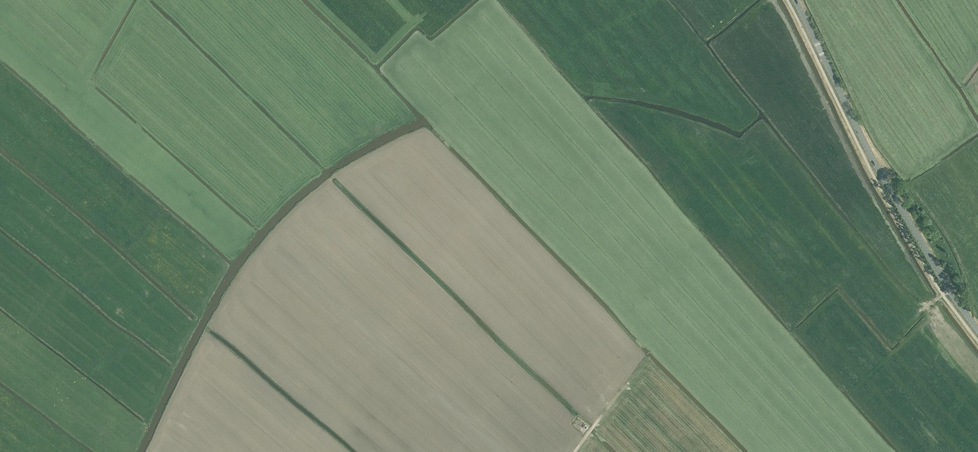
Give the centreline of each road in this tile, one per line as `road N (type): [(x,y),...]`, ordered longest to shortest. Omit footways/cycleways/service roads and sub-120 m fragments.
road 1 (tertiary): [(977,329),(874,164),(795,0)]

